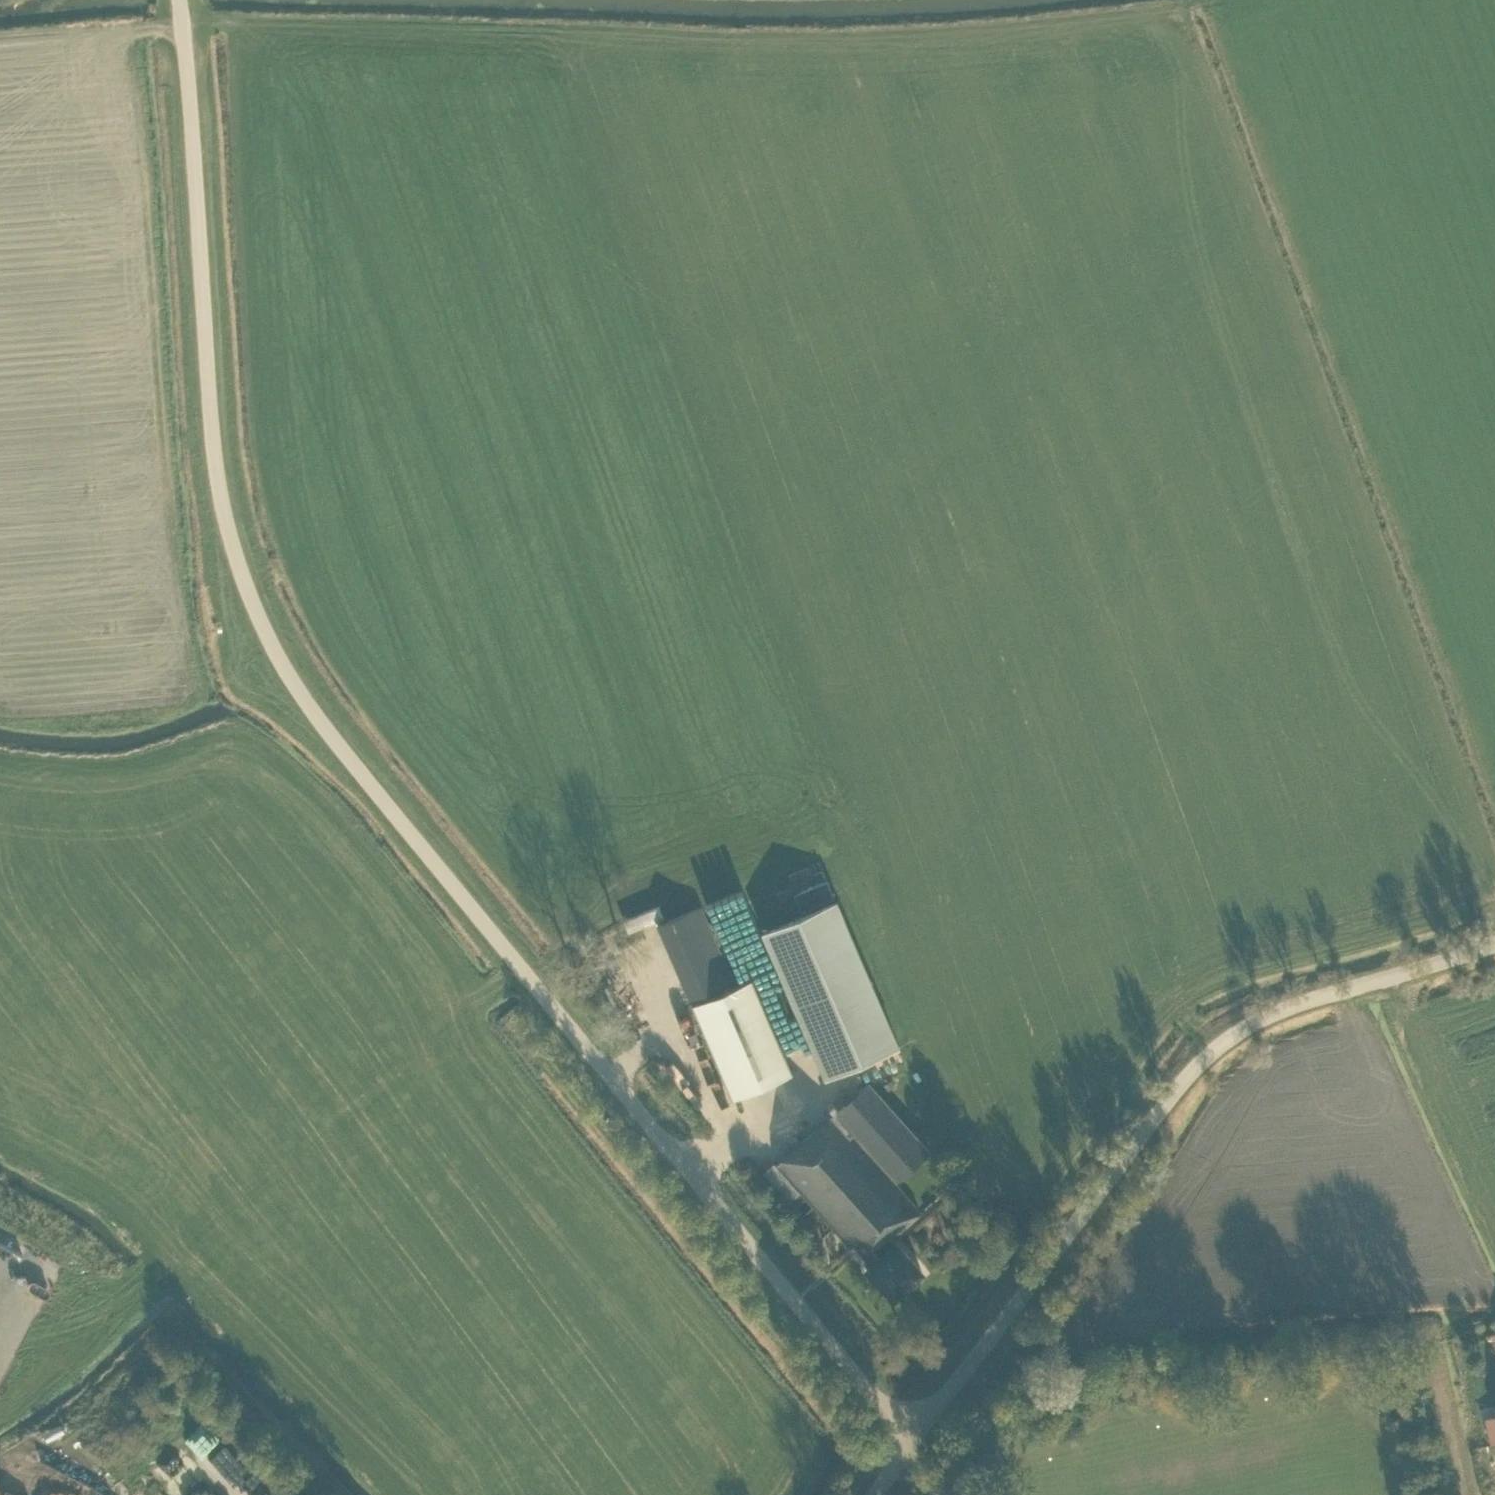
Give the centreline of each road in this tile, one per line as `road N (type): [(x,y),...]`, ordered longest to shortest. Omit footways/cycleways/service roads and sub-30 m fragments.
road 1 (unclassified): [(911,1438),(313,709),(265,627),(232,542),(214,460),(179,0)]
road 2 (unclassified): [(911,1438),(1220,1046),(1294,1005),(1494,945)]

